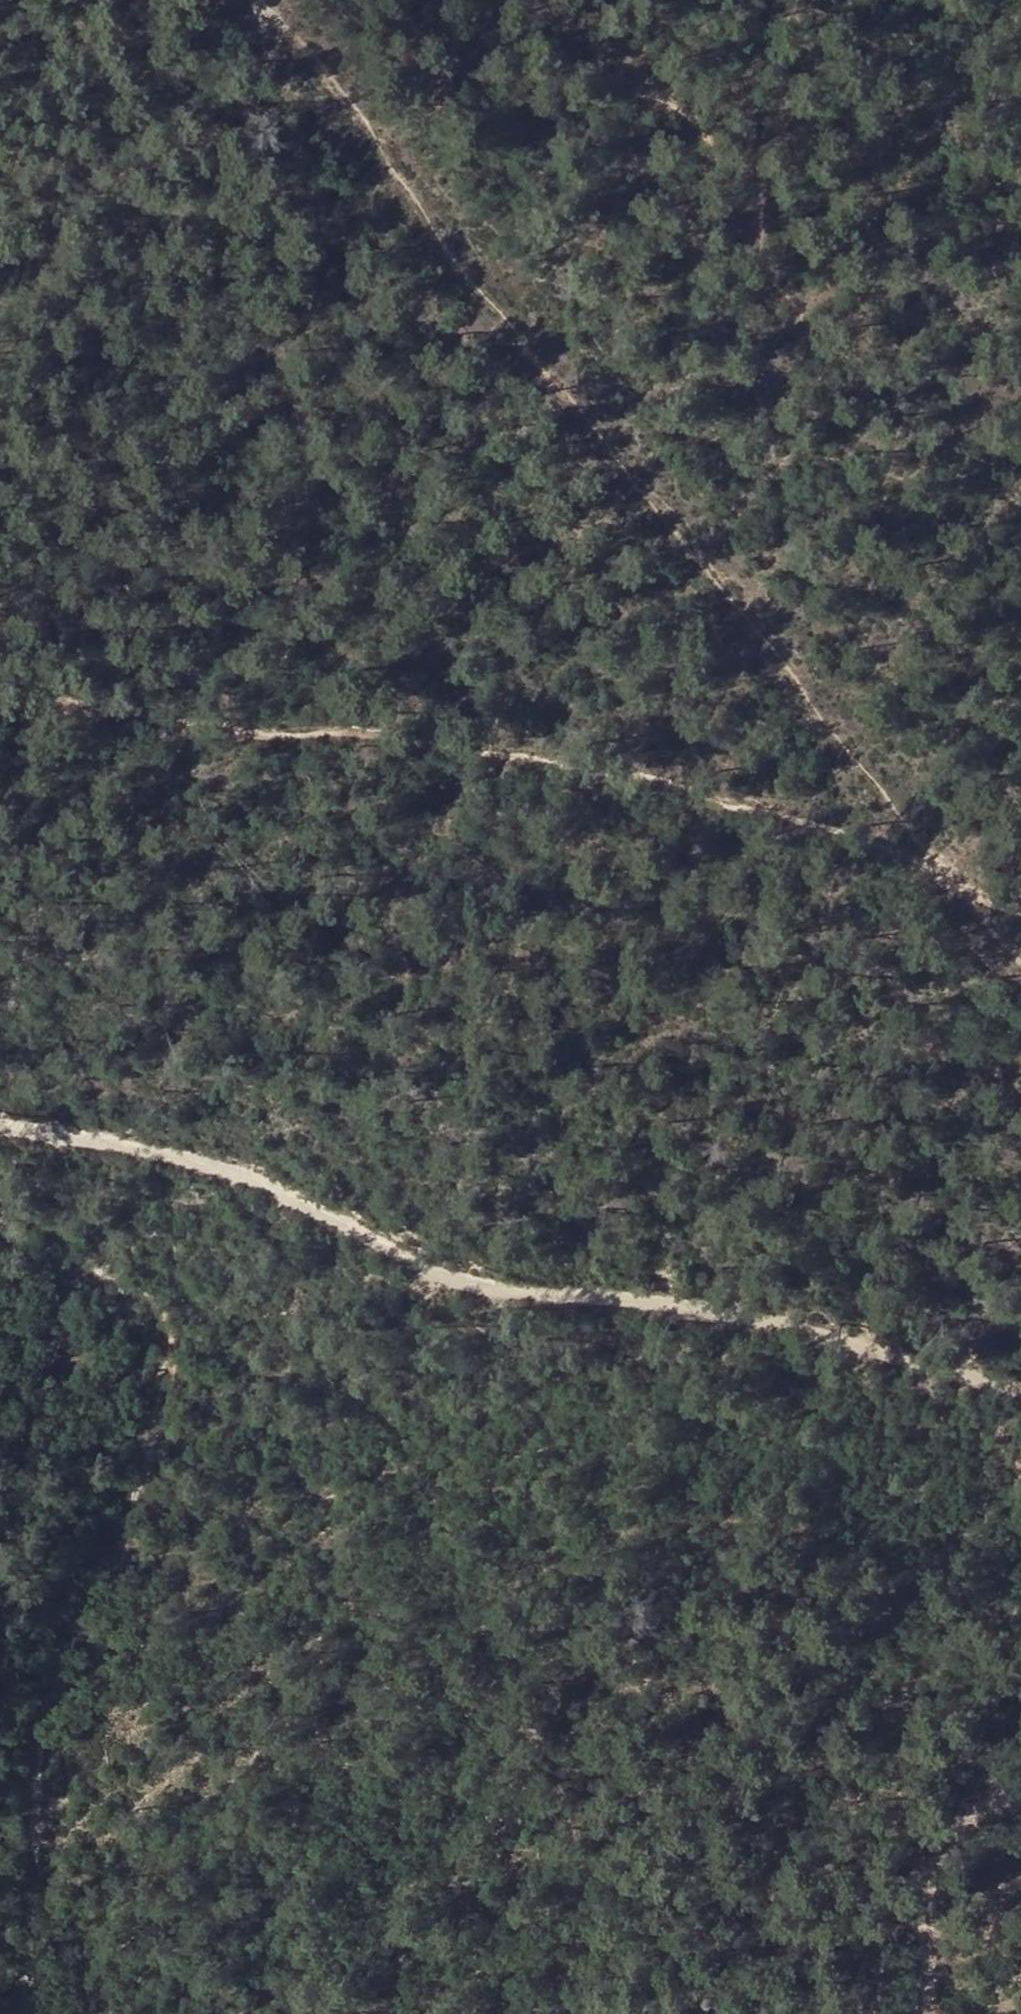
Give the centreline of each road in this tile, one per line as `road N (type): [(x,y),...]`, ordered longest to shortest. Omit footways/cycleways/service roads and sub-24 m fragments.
road 1 (track): [(1020,958),(919,842),(663,508),(446,278),(264,0)]
road 2 (track): [(0,1129),(186,1158),(264,1185),(386,1251),(468,1282),(715,1313),(990,1379),(1020,1399)]

